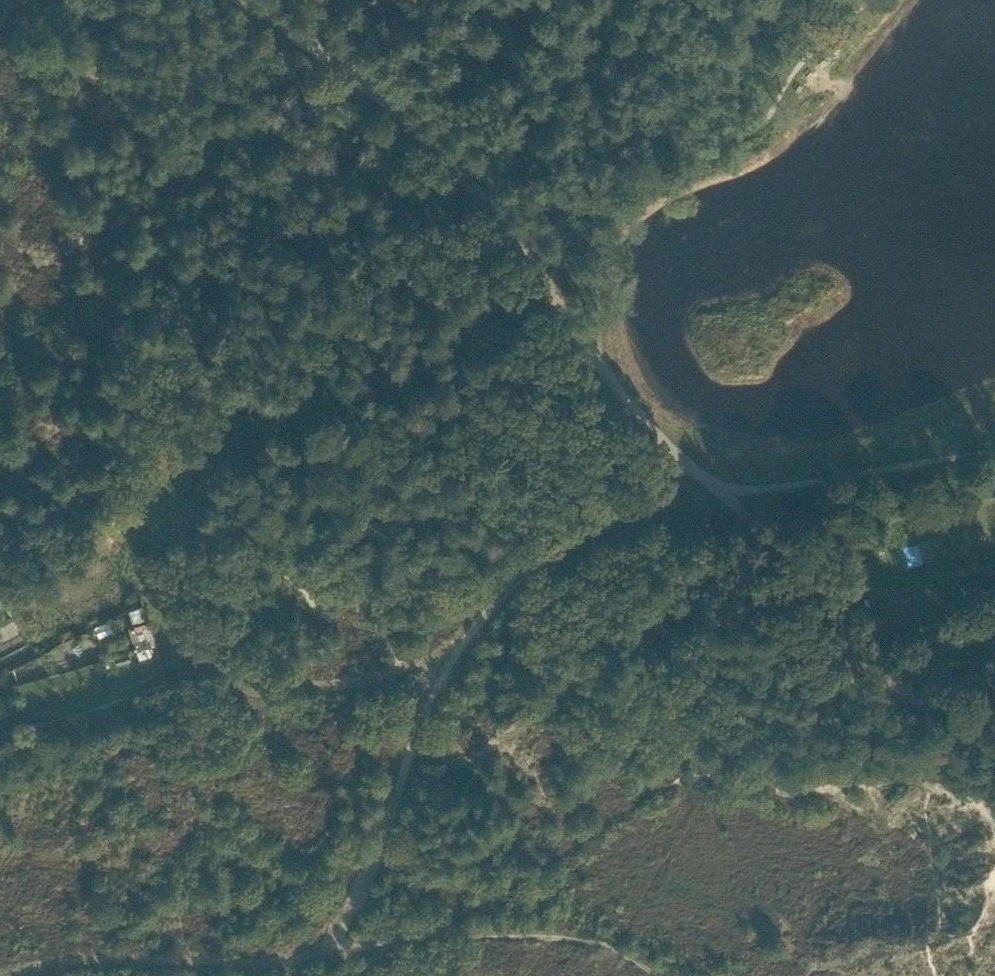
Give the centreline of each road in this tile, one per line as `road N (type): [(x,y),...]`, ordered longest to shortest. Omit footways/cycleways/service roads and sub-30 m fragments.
road 1 (track): [(337,943),(439,685),(476,624),(537,560),(585,533),(665,501),(727,489)]
road 2 (track): [(727,489),(822,642),(905,702),(994,700)]
road 3 (track): [(8,975),(69,963),(256,965),(337,943)]
road 4 (track): [(465,640),(411,668),(350,684),(281,683),(181,649),(166,652)]

